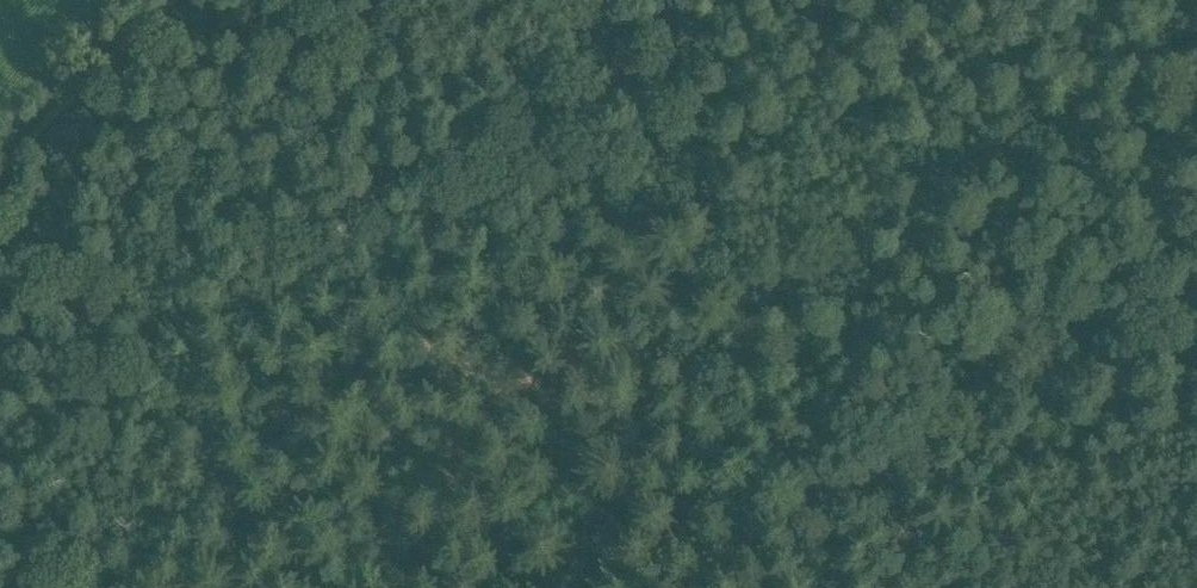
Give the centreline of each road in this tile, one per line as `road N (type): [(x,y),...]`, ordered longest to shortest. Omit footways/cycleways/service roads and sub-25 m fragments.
road 1 (track): [(709,204),(209,319),(198,330),(196,357),(203,439),(238,587)]
road 2 (track): [(657,0),(811,587)]
road 3 (track): [(1196,33),(962,167),(740,316)]
road 4 (track): [(0,171),(167,0)]

